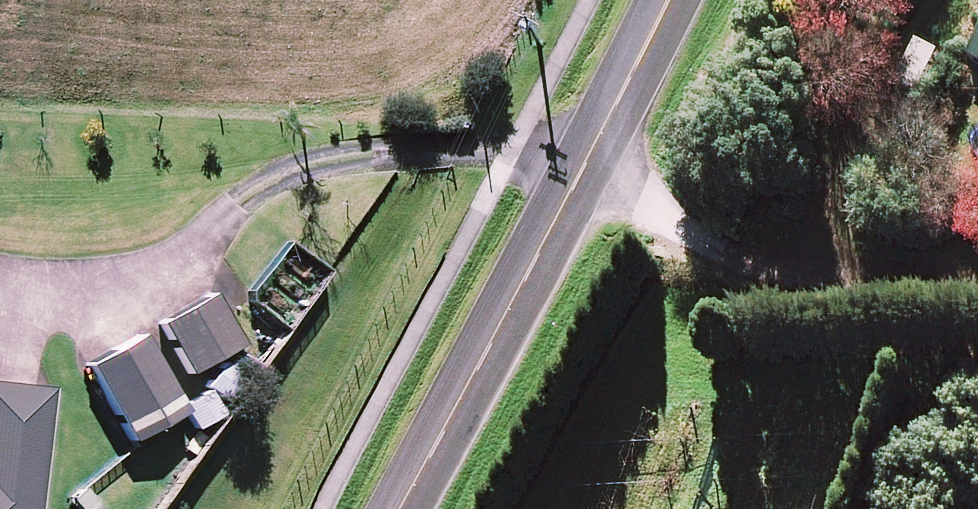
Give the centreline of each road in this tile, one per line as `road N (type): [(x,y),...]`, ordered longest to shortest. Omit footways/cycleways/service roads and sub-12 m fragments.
road 1 (tertiary): [(396,508),(584,168),(665,0)]
road 2 (track): [(584,168),(693,235),(779,266),(977,292)]

